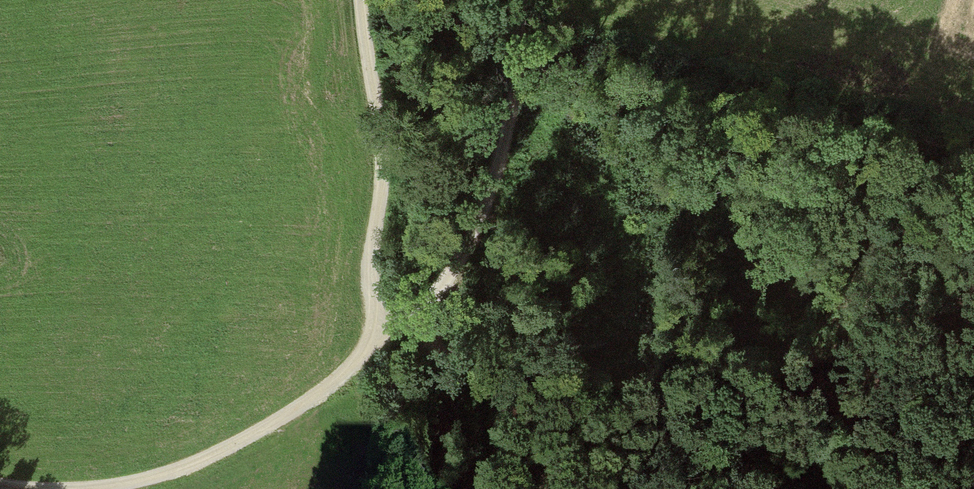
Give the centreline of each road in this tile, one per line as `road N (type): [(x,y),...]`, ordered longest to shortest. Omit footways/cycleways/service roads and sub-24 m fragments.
road 1 (track): [(521,0),(514,109),(467,252),(440,288),(271,440),(153,488)]
road 2 (track): [(973,83),(588,0)]
road 3 (track): [(366,0),(384,147),(381,340)]

